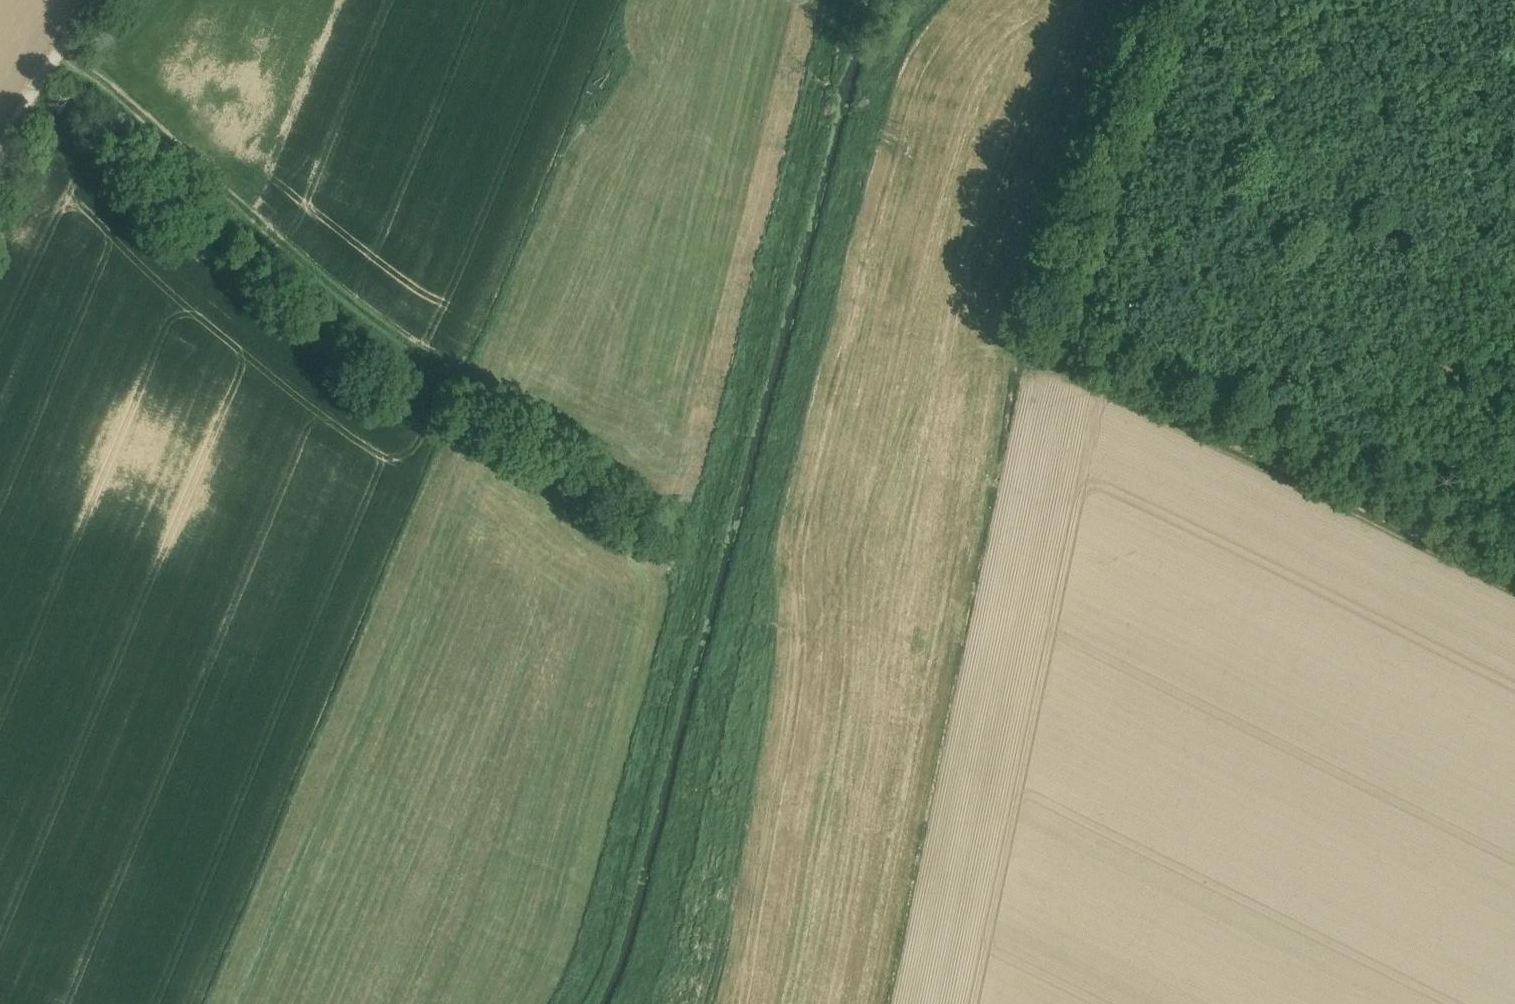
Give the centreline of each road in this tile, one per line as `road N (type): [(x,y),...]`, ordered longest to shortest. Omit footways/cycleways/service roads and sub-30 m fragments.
road 1 (track): [(1514,603),(1039,375)]
road 2 (track): [(0,154),(45,72),(98,0)]

